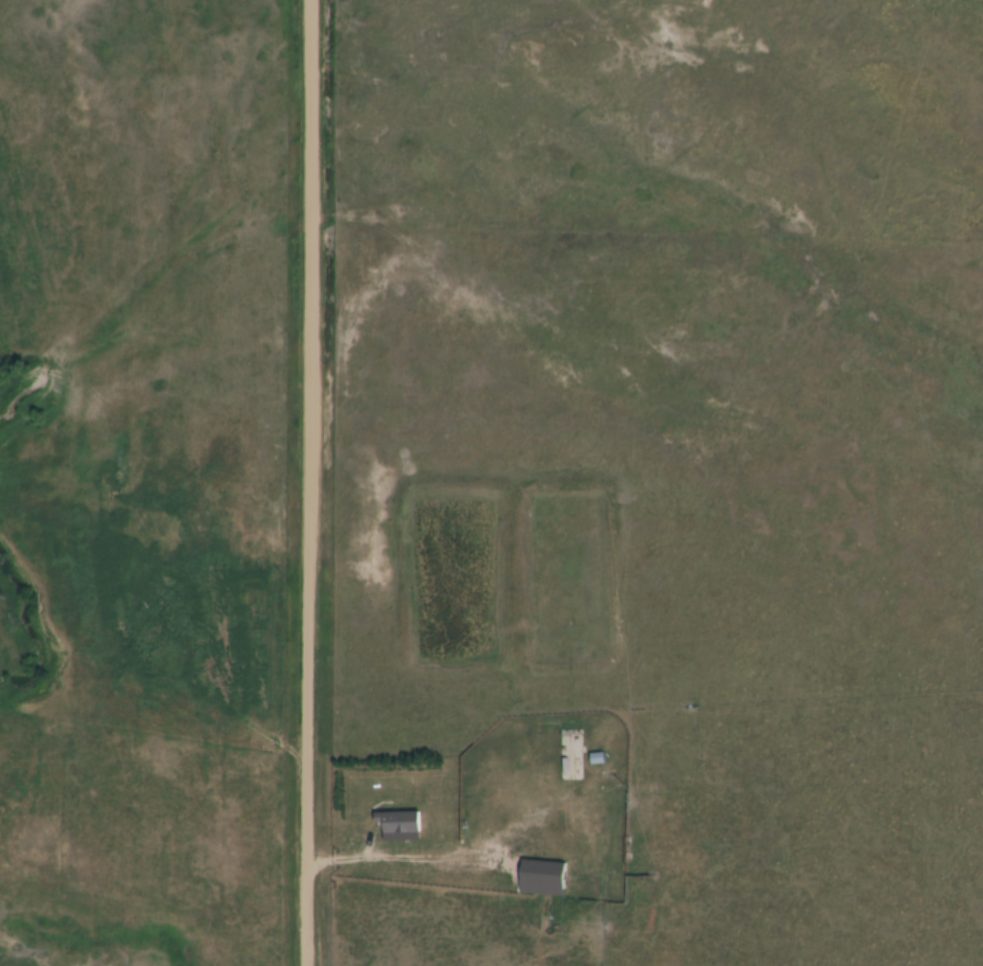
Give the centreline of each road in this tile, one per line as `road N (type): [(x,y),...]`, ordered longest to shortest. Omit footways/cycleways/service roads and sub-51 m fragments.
road 1 (residential): [(306,965),(311,0)]

